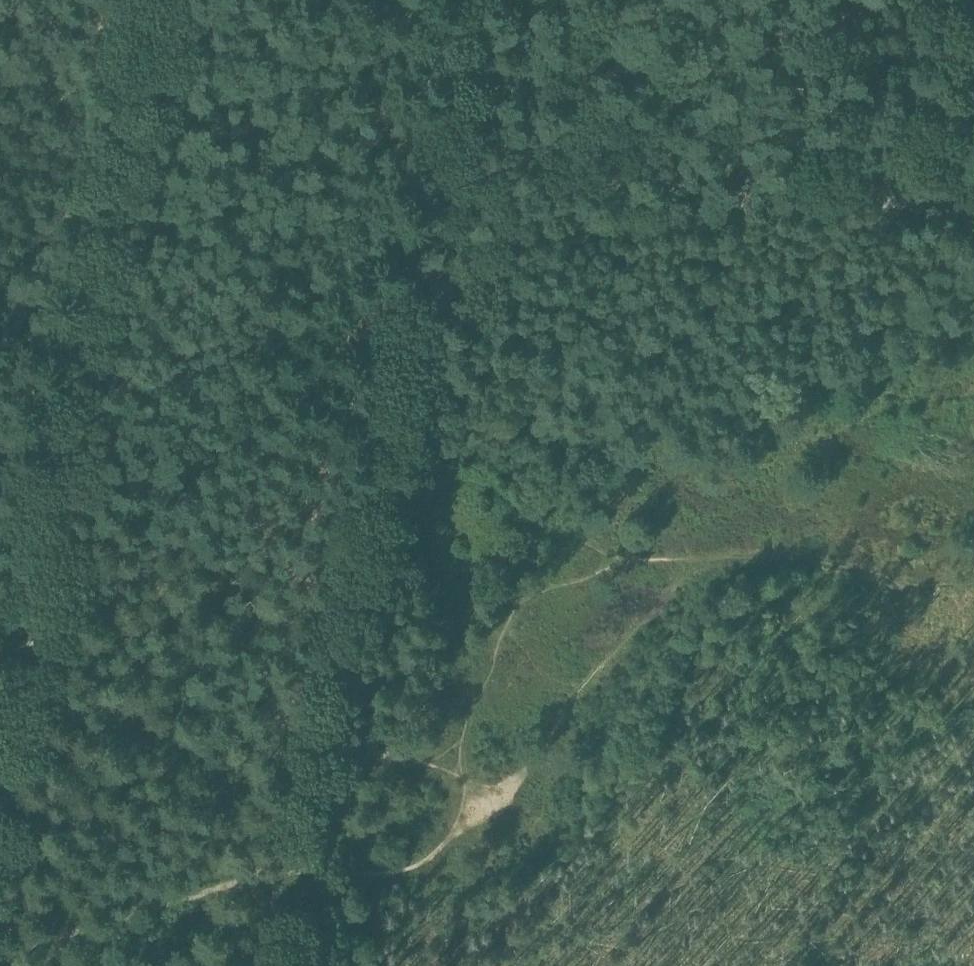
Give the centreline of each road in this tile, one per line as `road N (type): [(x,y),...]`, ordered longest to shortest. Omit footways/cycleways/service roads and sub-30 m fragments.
road 1 (track): [(403,320),(264,965)]
road 2 (track): [(165,0),(53,555)]
road 3 (track): [(890,196),(720,218),(544,231),(467,228)]
road 4 (track): [(403,320),(53,555)]
road 5 (track): [(467,228),(493,0)]
road 6 (track): [(53,555),(31,674),(0,774)]

